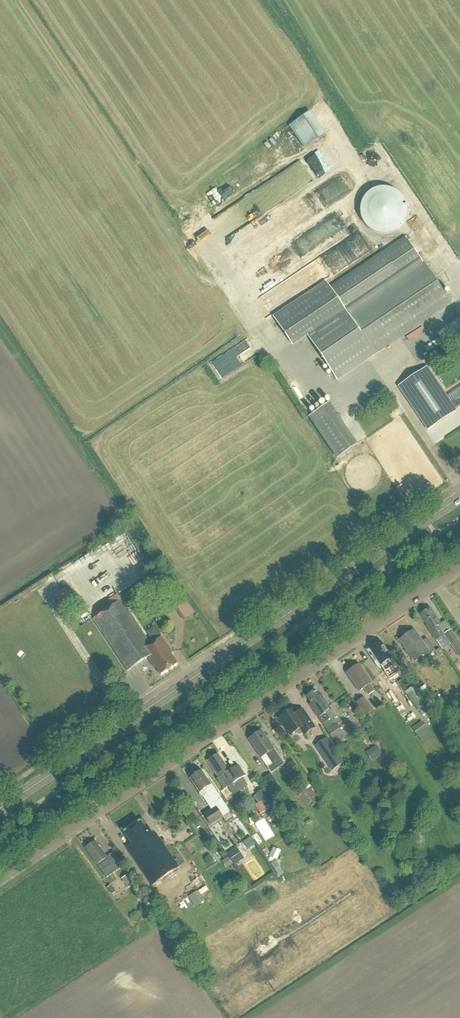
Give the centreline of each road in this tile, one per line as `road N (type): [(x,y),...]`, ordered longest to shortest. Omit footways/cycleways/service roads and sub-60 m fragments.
road 1 (secondary): [(0,808),(459,497)]
road 2 (unclassified): [(0,876),(459,566)]

